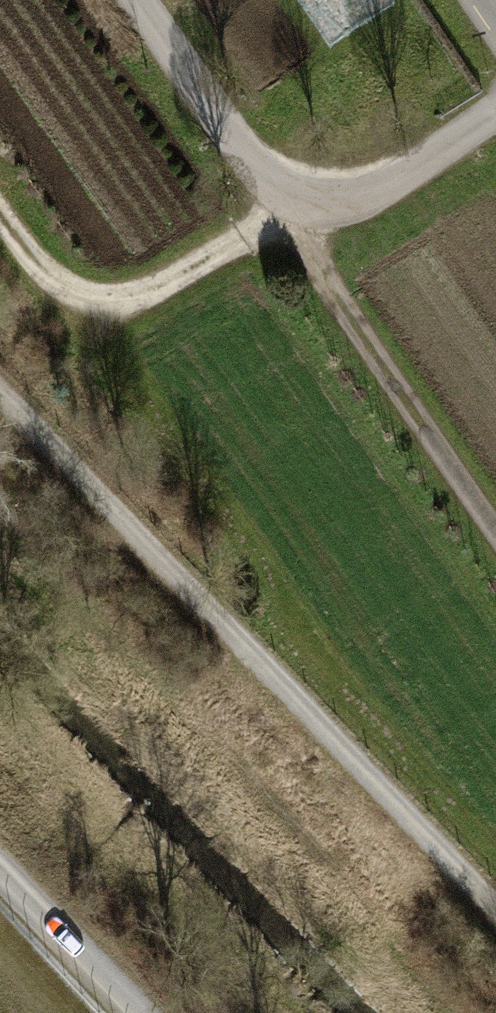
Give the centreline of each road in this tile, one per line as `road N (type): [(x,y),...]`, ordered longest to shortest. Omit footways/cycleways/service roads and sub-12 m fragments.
road 1 (track): [(495,912),(0,392)]
road 2 (track): [(280,216),(495,529)]
road 3 (track): [(273,186),(280,216),(151,292),(102,303),(57,289),(0,221)]
road 4 (track): [(0,875),(129,1012)]

